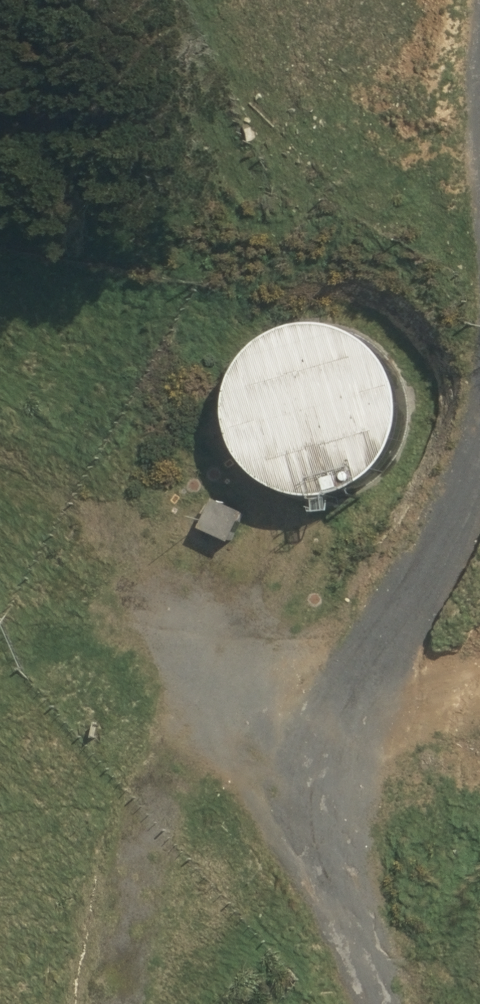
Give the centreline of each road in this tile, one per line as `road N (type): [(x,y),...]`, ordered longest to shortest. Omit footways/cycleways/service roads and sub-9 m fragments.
road 1 (track): [(116,1003),(146,875),(228,613)]
road 2 (track): [(208,678),(272,671),(361,631),(479,433)]
road 3 (track): [(361,1003),(308,871),(237,779),(189,738)]

